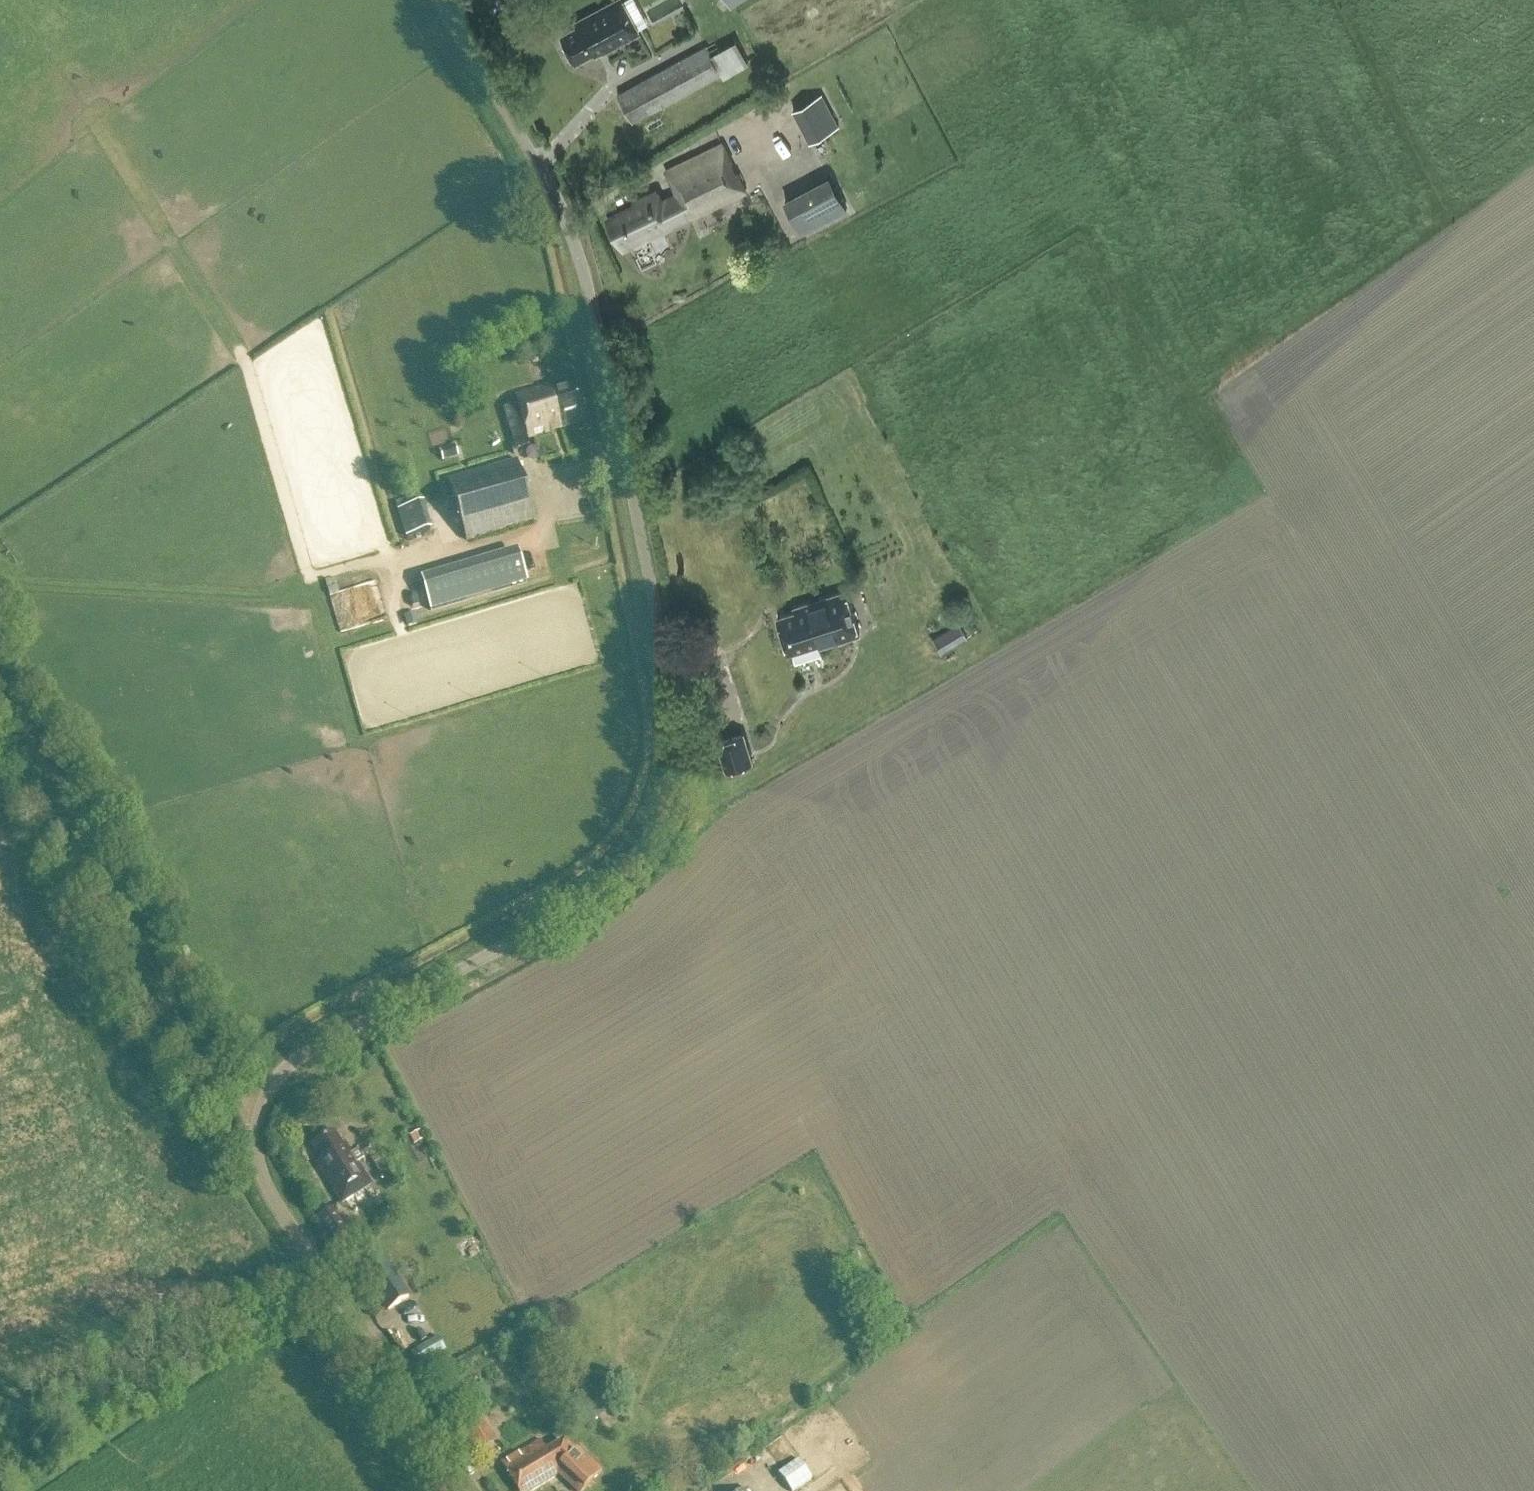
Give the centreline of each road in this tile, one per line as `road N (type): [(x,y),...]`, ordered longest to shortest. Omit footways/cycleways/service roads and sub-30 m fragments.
road 1 (unclassified): [(473,1490),(264,1182),(258,1109),(276,1079),(307,1054),(567,915),(613,881),(649,838),(676,753),(673,689),(576,244),(548,182),(434,0)]
road 2 (track): [(258,1109),(219,1081),(195,1051),(0,697)]

